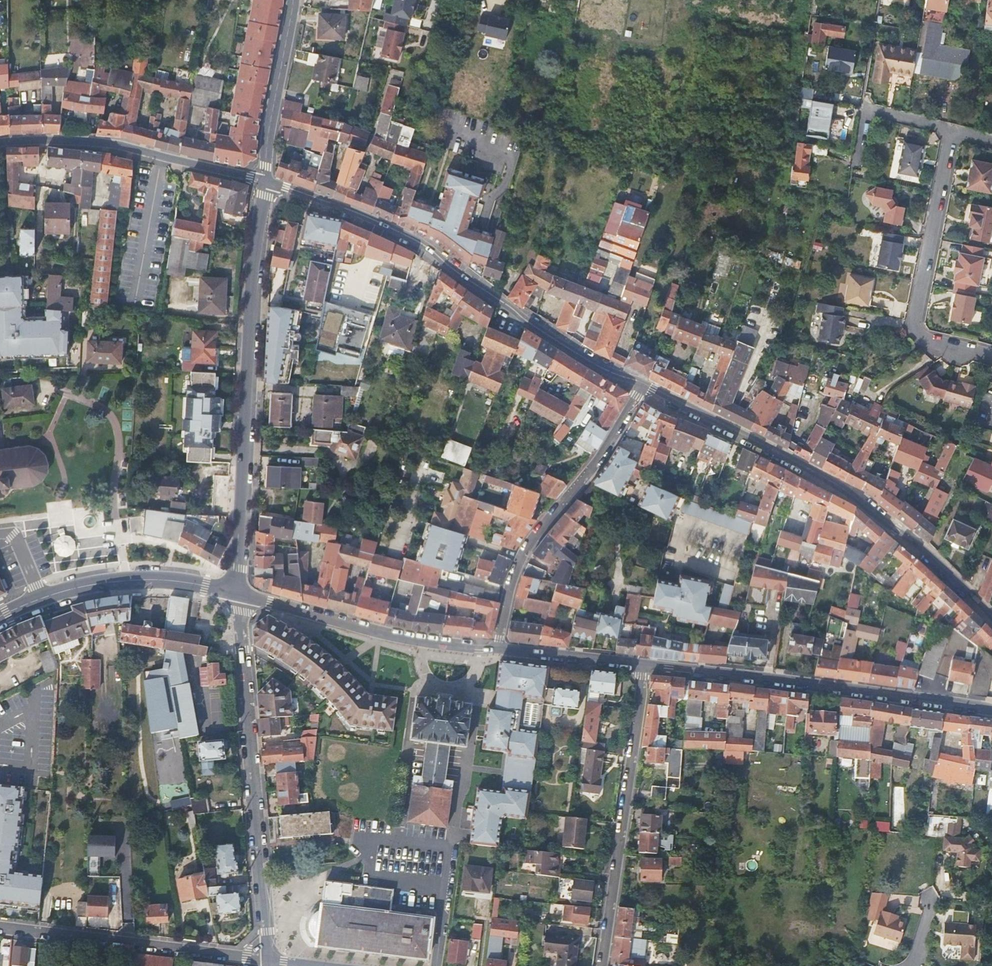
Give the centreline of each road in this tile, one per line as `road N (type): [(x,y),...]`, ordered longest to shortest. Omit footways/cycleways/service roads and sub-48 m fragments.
road 1 (residential): [(642,388),(420,245),(262,180)]
road 2 (residential): [(991,619),(912,538),(789,459),(642,388)]
road 3 (residential): [(262,180),(240,596)]
road 4 (residential): [(270,961),(240,596)]
road 5 (secondary): [(644,666),(991,712)]
road 6 (residential): [(642,388),(595,464),(527,548),(497,651)]
road 7 (residential): [(644,666),(600,965)]
road 8 (residential): [(991,357),(922,343),(916,324),(955,133)]
road 9 (residential): [(0,928),(270,961)]
road 10 (residential): [(262,180),(114,146),(0,142)]
road 11 (secondary): [(240,596),(380,634),(497,651)]
road 12 (secondary): [(41,599),(127,581),(176,581),(240,596)]
road 13 (unclassified): [(295,0),(262,180)]
road 14 (track): [(856,162),(846,196),(828,196),(790,311)]
road 15 (residential): [(955,133),(861,110),(856,162)]
road 16 (secondary): [(497,651),(644,666)]

